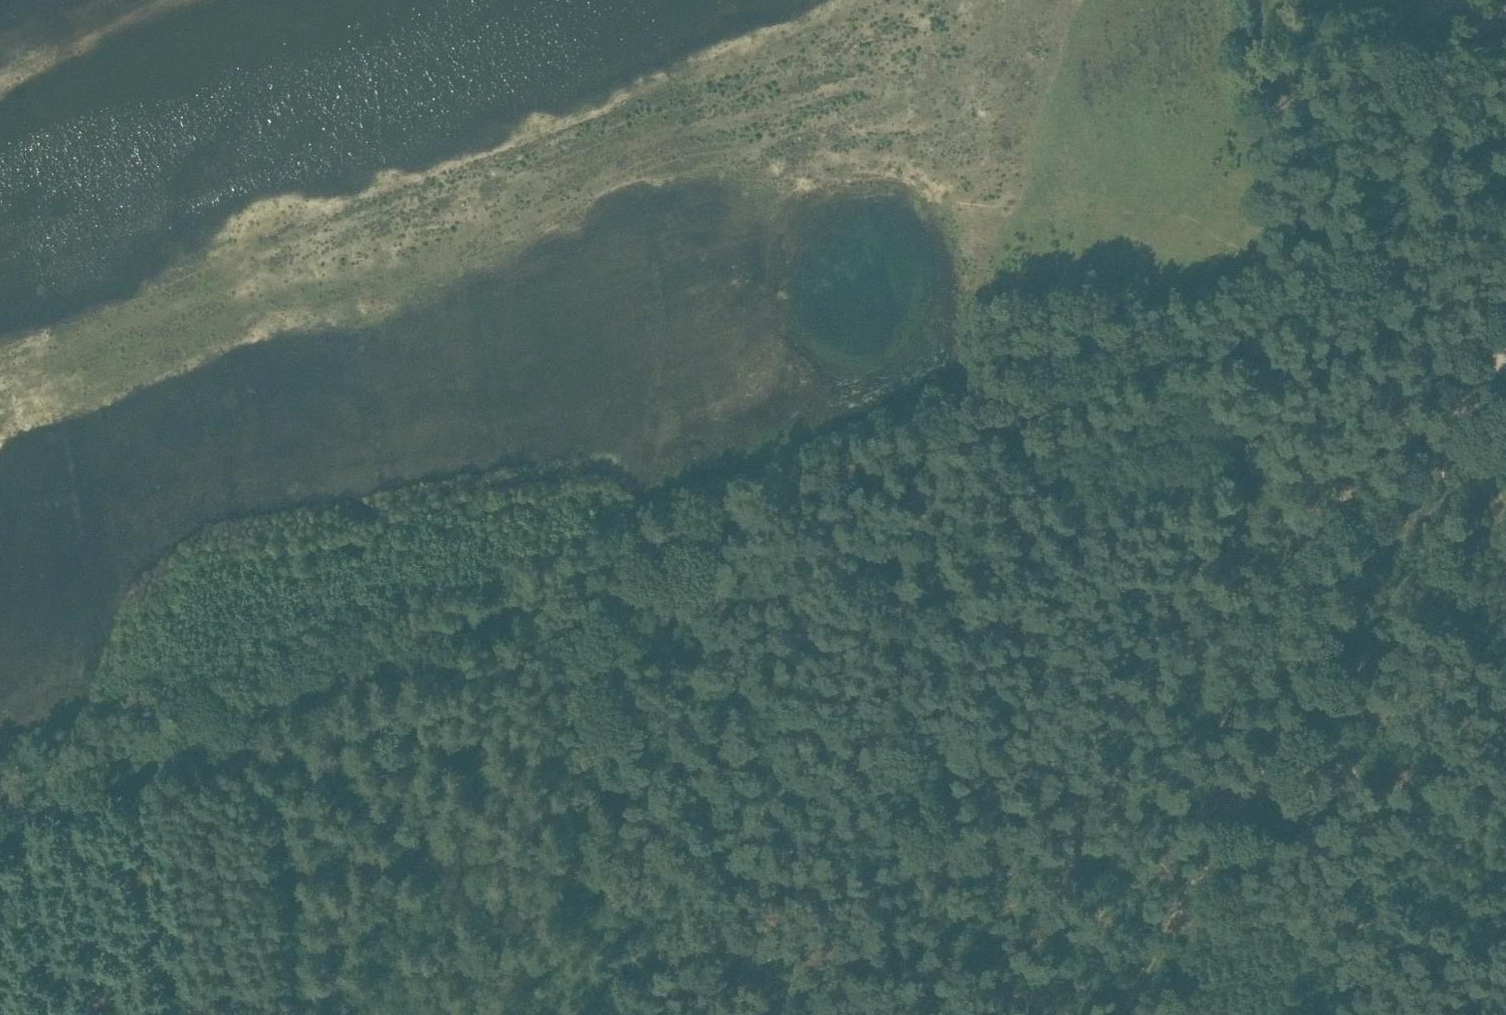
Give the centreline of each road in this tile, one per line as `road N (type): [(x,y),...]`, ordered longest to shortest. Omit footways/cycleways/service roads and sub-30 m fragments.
road 1 (track): [(1505,229),(1177,342),(0,776)]
road 2 (track): [(1505,306),(1103,1014)]
road 3 (track): [(1273,724),(1505,912)]

